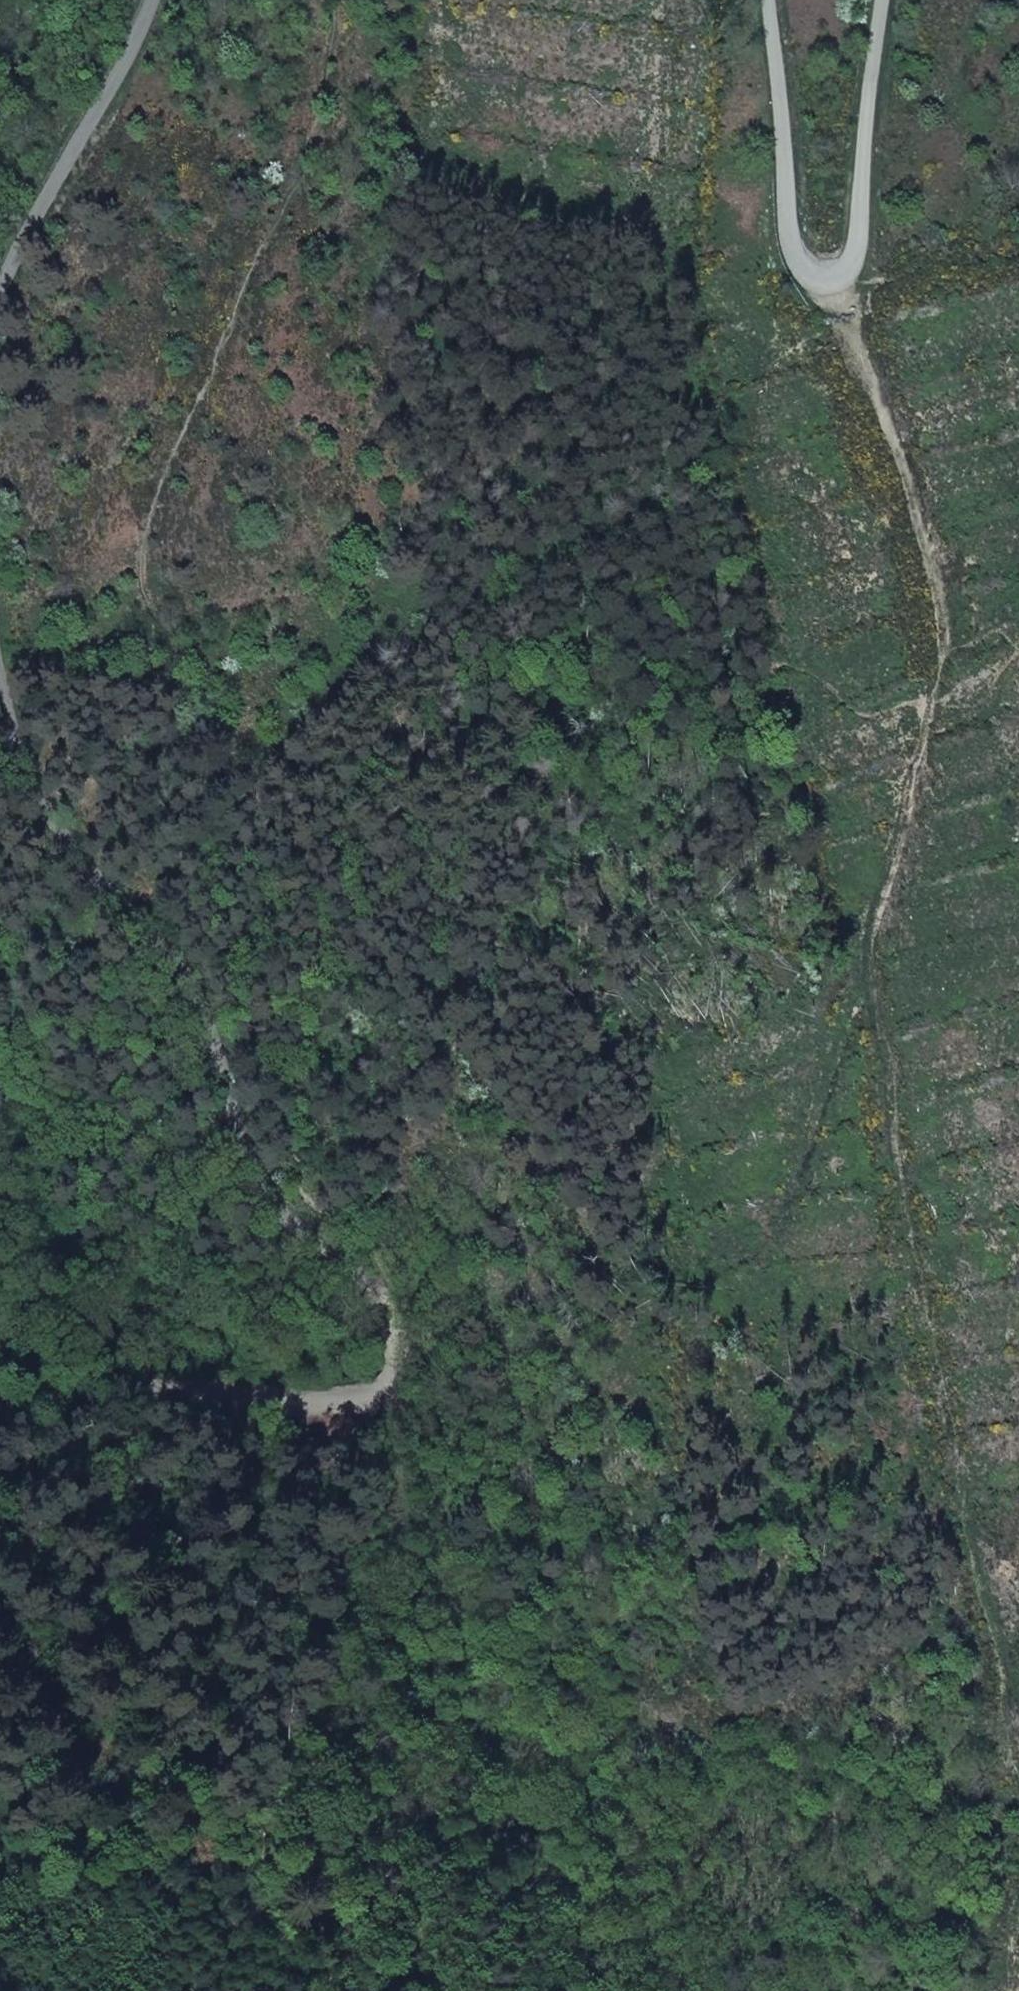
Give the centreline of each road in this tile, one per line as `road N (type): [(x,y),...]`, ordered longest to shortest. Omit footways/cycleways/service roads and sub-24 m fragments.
road 1 (unclassified): [(0,680),(75,854),(183,968),(258,1179),(284,1216),(341,1258),(393,1319),(396,1369),(376,1397),(331,1403),(185,1389),(0,1402)]
road 2 (unclassified): [(770,0),(790,244),(807,275),(831,278),(854,258),(884,0)]
road 3 (unclassified): [(153,0),(0,293)]

